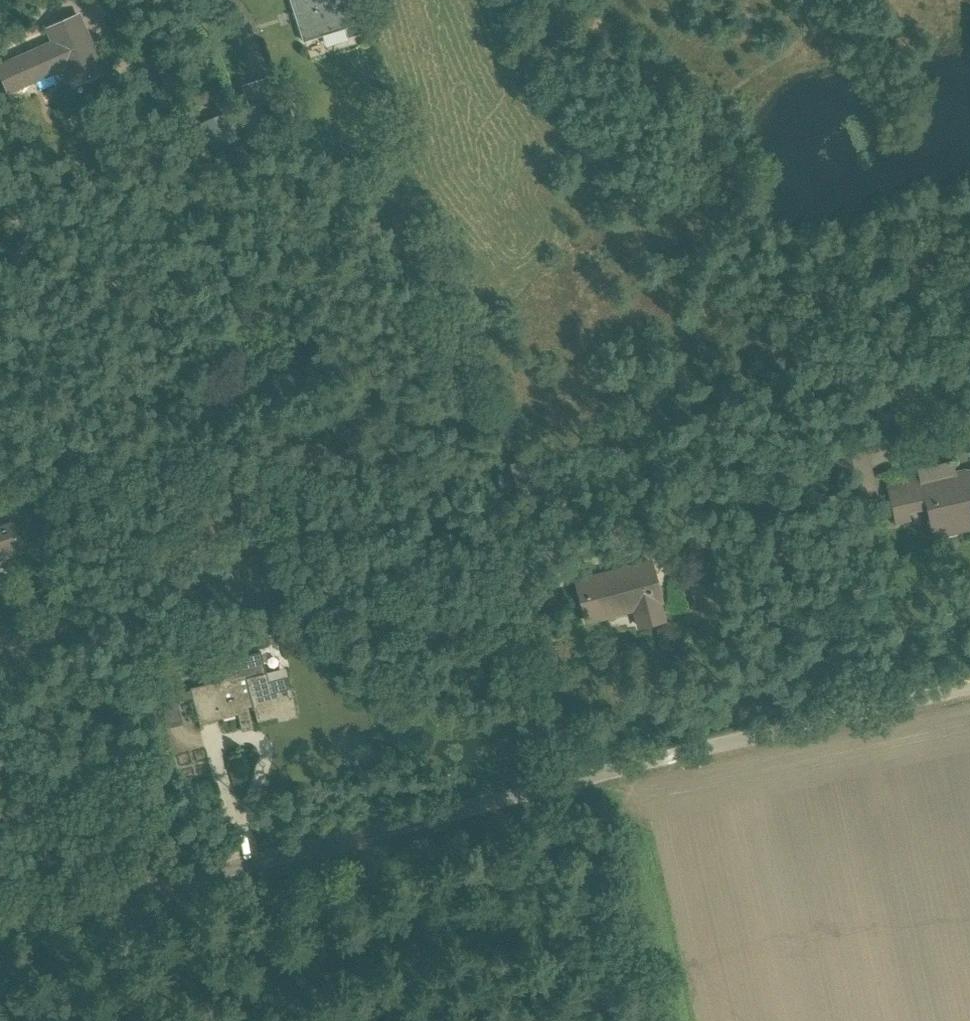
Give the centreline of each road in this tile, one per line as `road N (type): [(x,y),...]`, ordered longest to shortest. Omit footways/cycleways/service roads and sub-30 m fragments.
road 1 (unclassified): [(0,928),(653,759),(969,688)]

